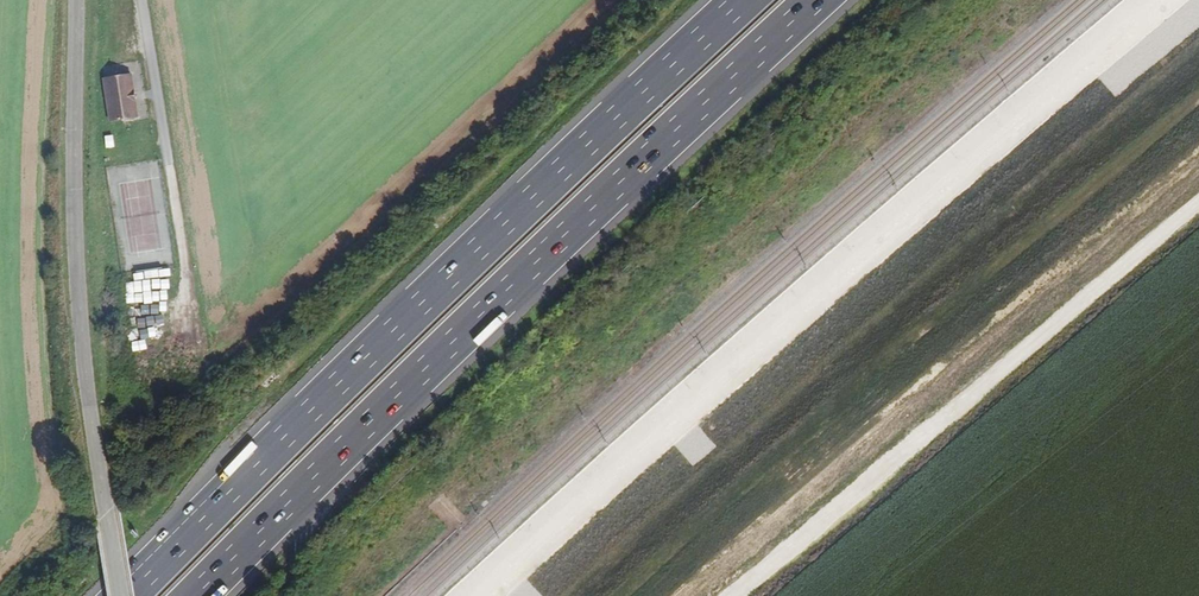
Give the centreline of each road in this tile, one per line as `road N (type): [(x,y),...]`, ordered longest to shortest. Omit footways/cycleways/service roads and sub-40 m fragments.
road 1 (motorway): [(195,595),(818,0)]
road 2 (motorway): [(742,0),(120,595)]
road 3 (tertiary): [(106,516),(84,372),(74,211),(76,0)]

